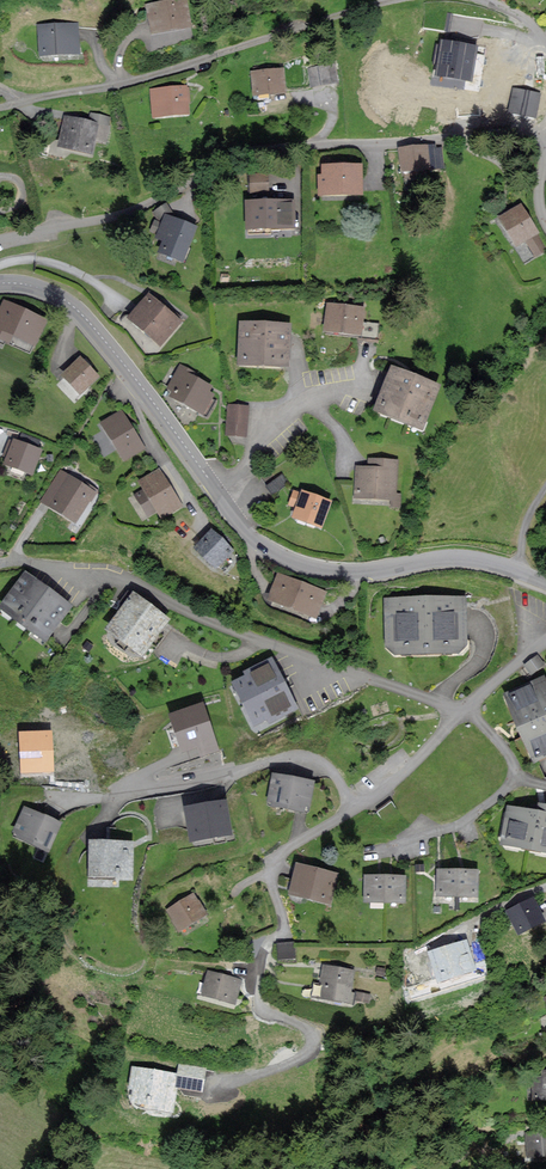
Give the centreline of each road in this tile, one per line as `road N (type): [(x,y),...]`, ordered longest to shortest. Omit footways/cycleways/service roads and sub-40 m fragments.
road 1 (residential): [(470,712),(358,807),(281,855),(273,873),(283,928),(265,951),(259,1002),(305,1028),(309,1049),(261,1074),(189,1085)]
road 2 (residential): [(0,243),(166,201),(235,157),(524,131),(545,138)]
road 3 (residential): [(470,712),(239,634),(106,570),(20,561)]
road 4 (residential): [(0,107),(122,85),(395,0)]
road 5 (unclassified): [(218,493),(253,536),(310,566),(349,571),(462,557),(545,581)]
road 6 (unclassified): [(0,283),(42,288),(83,315),(218,493)]
road 7 (residential): [(373,852),(443,833),(511,784),(514,765),(470,712)]
road 8 (residential): [(218,493),(247,469),(267,431),(317,391),(364,383)]
road 9 (residential): [(434,943),(545,888)]

